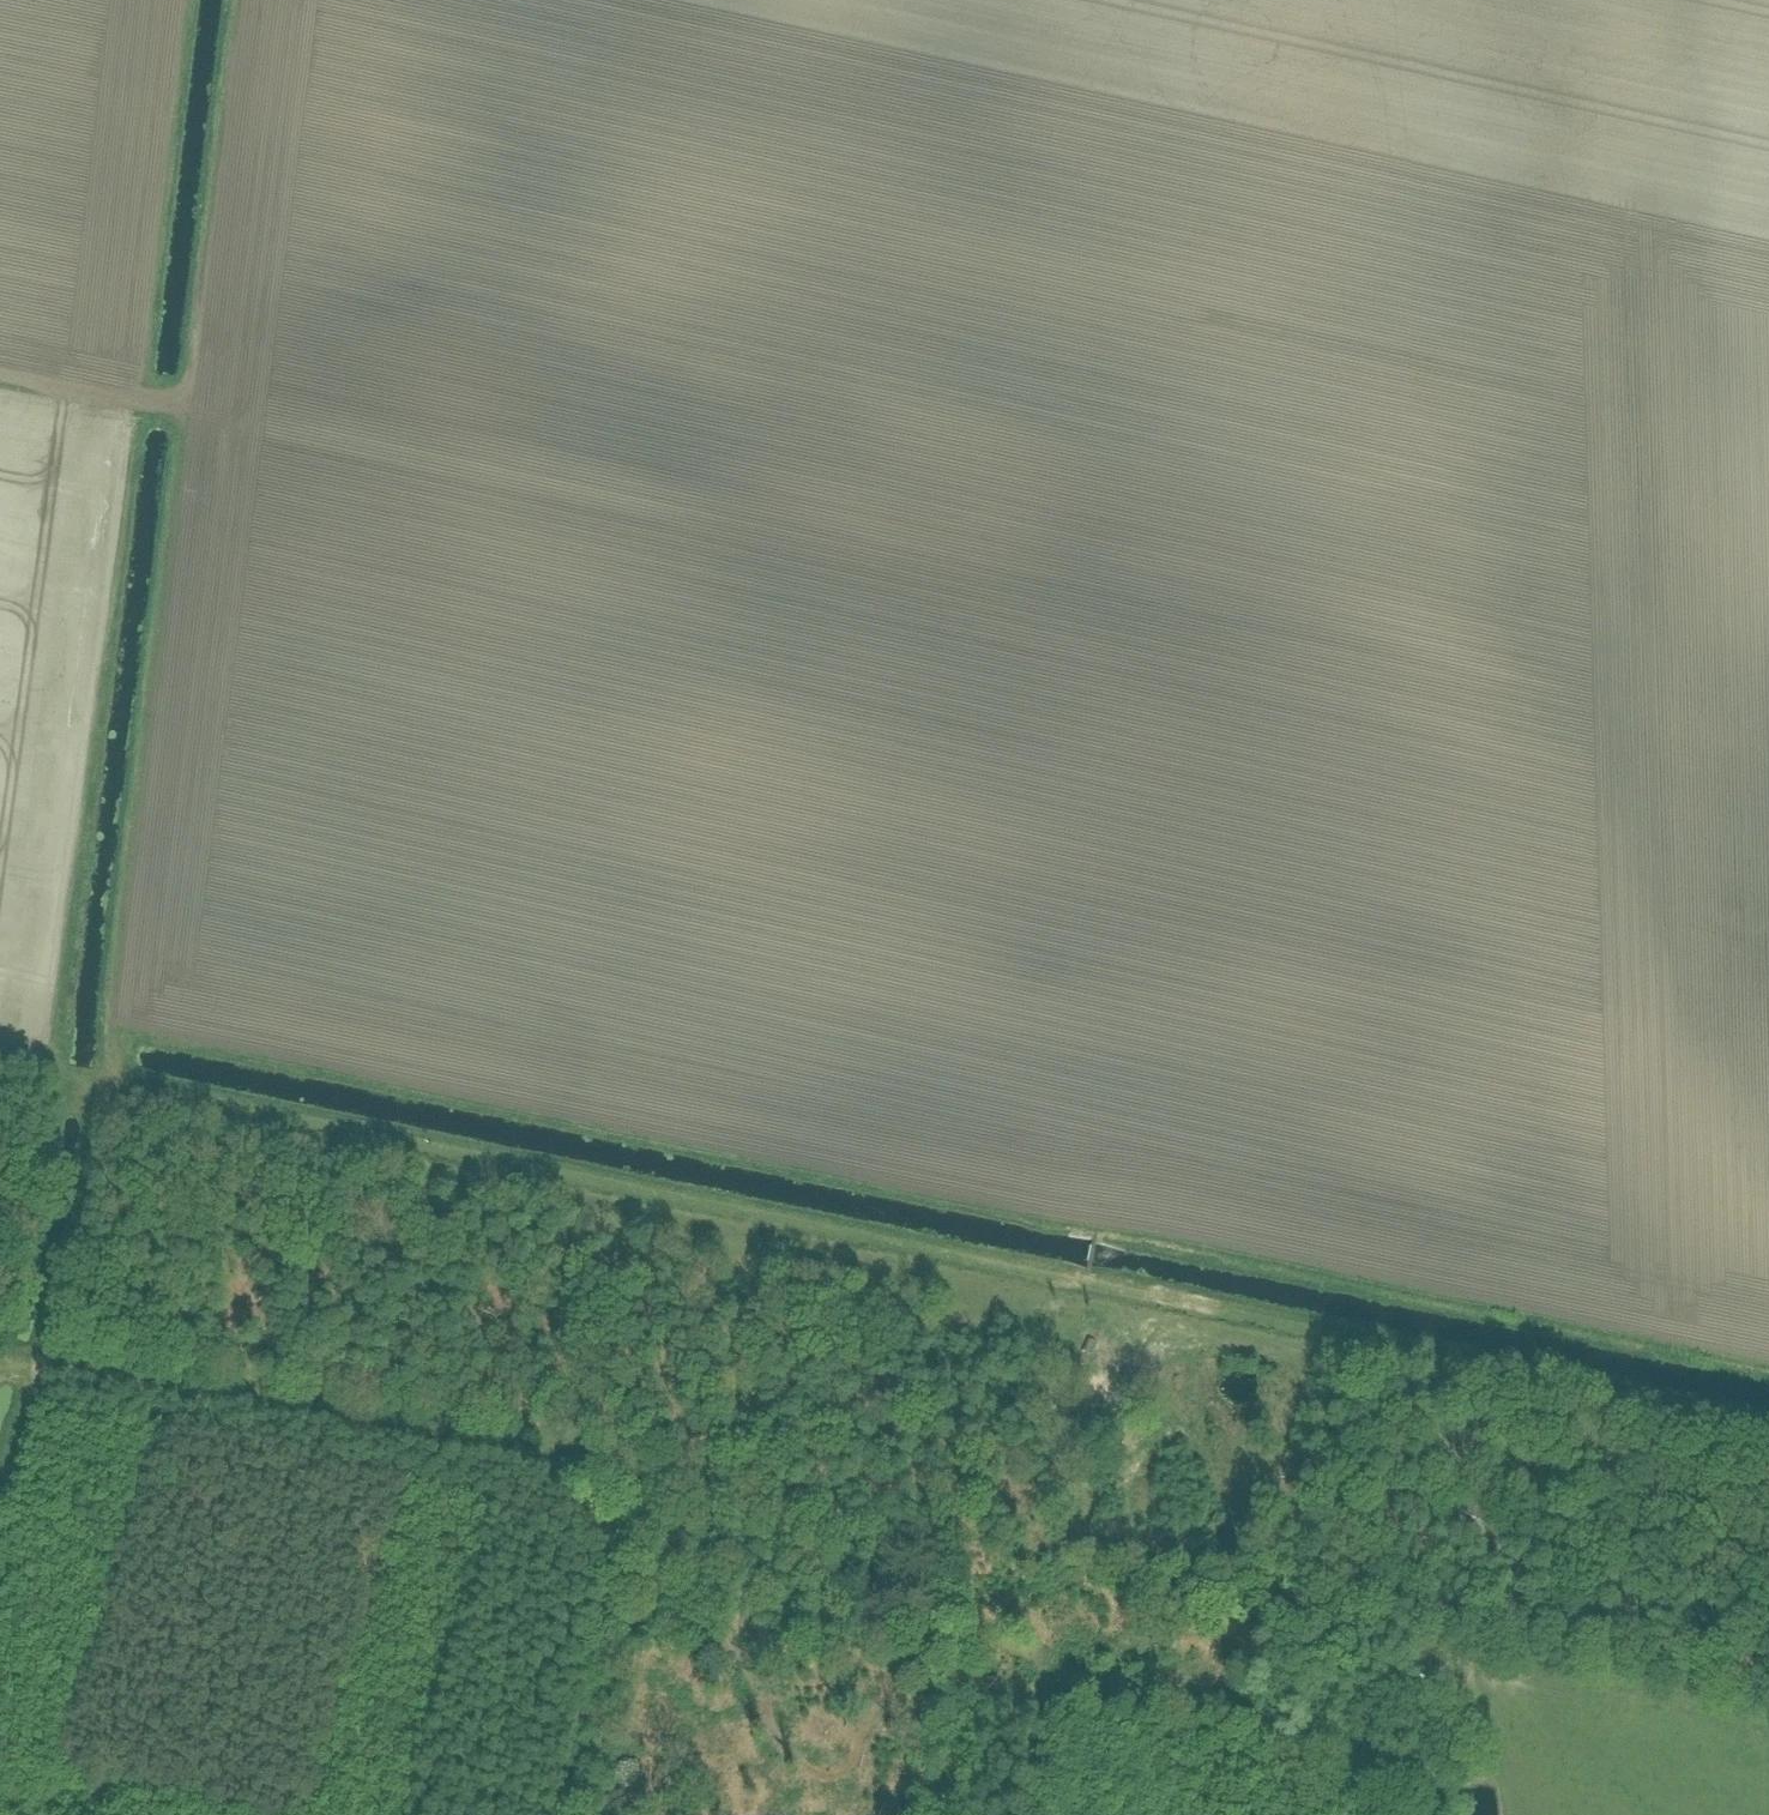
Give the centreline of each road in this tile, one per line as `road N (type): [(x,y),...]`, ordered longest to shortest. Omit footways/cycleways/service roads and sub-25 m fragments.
road 1 (track): [(0,374),(186,412)]
road 2 (track): [(39,1351),(0,1484)]

